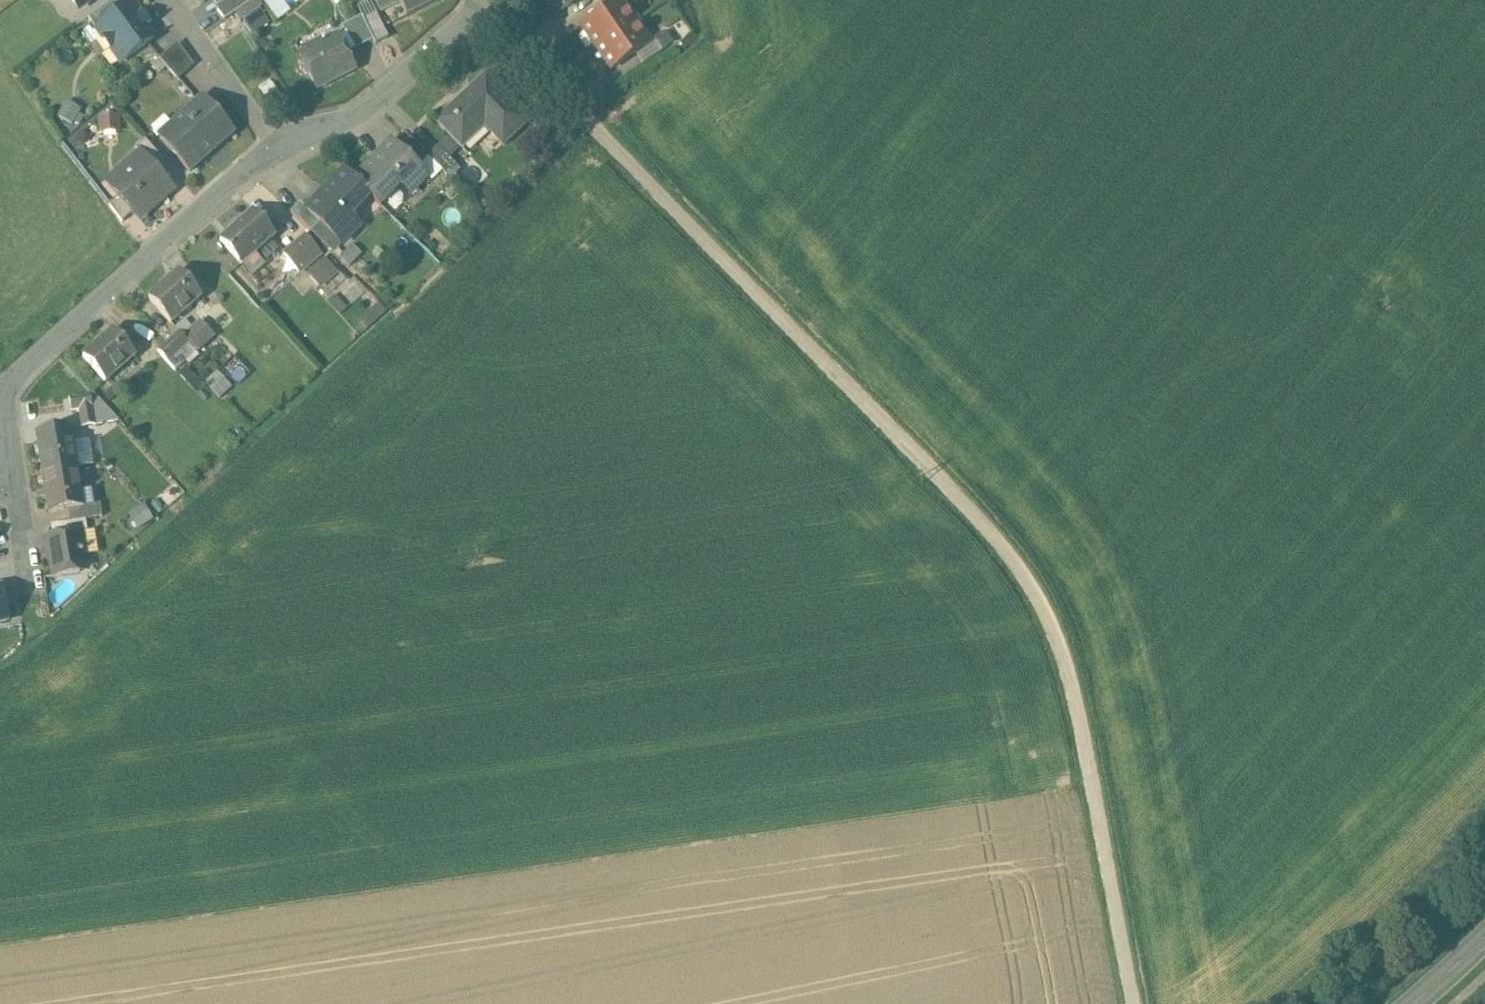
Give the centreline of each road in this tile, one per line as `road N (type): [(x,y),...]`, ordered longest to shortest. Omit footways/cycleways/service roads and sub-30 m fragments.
road 1 (unclassified): [(614,147),(1005,551),(1044,610),(1066,660),(1136,1003)]
road 2 (residential): [(13,480),(7,420),(23,378),(280,149)]
road 3 (residential): [(280,149),(350,126),(484,8)]
road 4 (residential): [(484,8),(614,147)]
road 5 (residential): [(174,0),(280,149)]
road 6 (residential): [(35,616),(13,480)]

